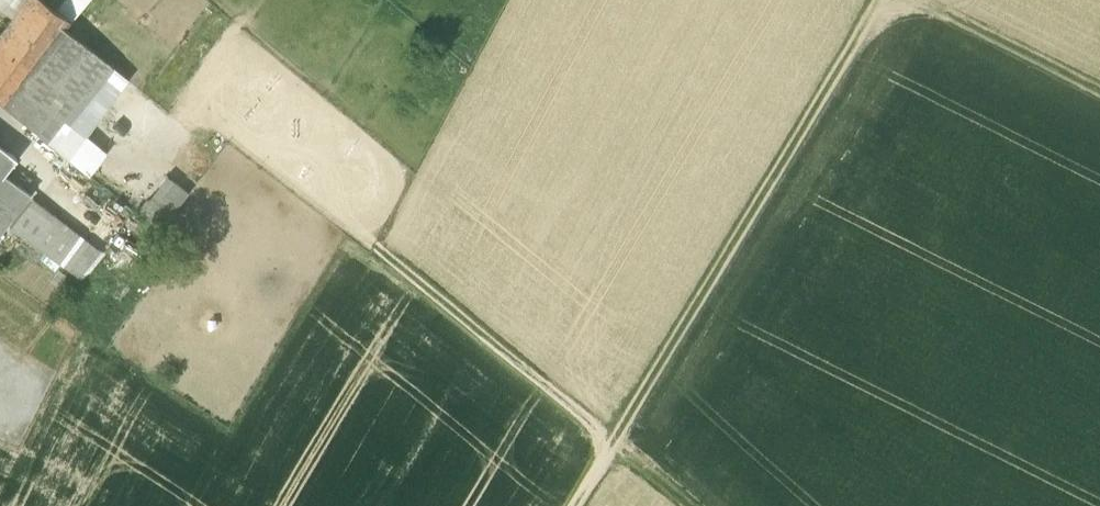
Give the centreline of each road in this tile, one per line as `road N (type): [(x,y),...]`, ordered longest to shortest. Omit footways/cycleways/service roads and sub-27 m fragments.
road 1 (track): [(880,0),(575,505)]
road 2 (track): [(695,505),(348,231)]
road 3 (track): [(1099,88),(924,0)]

